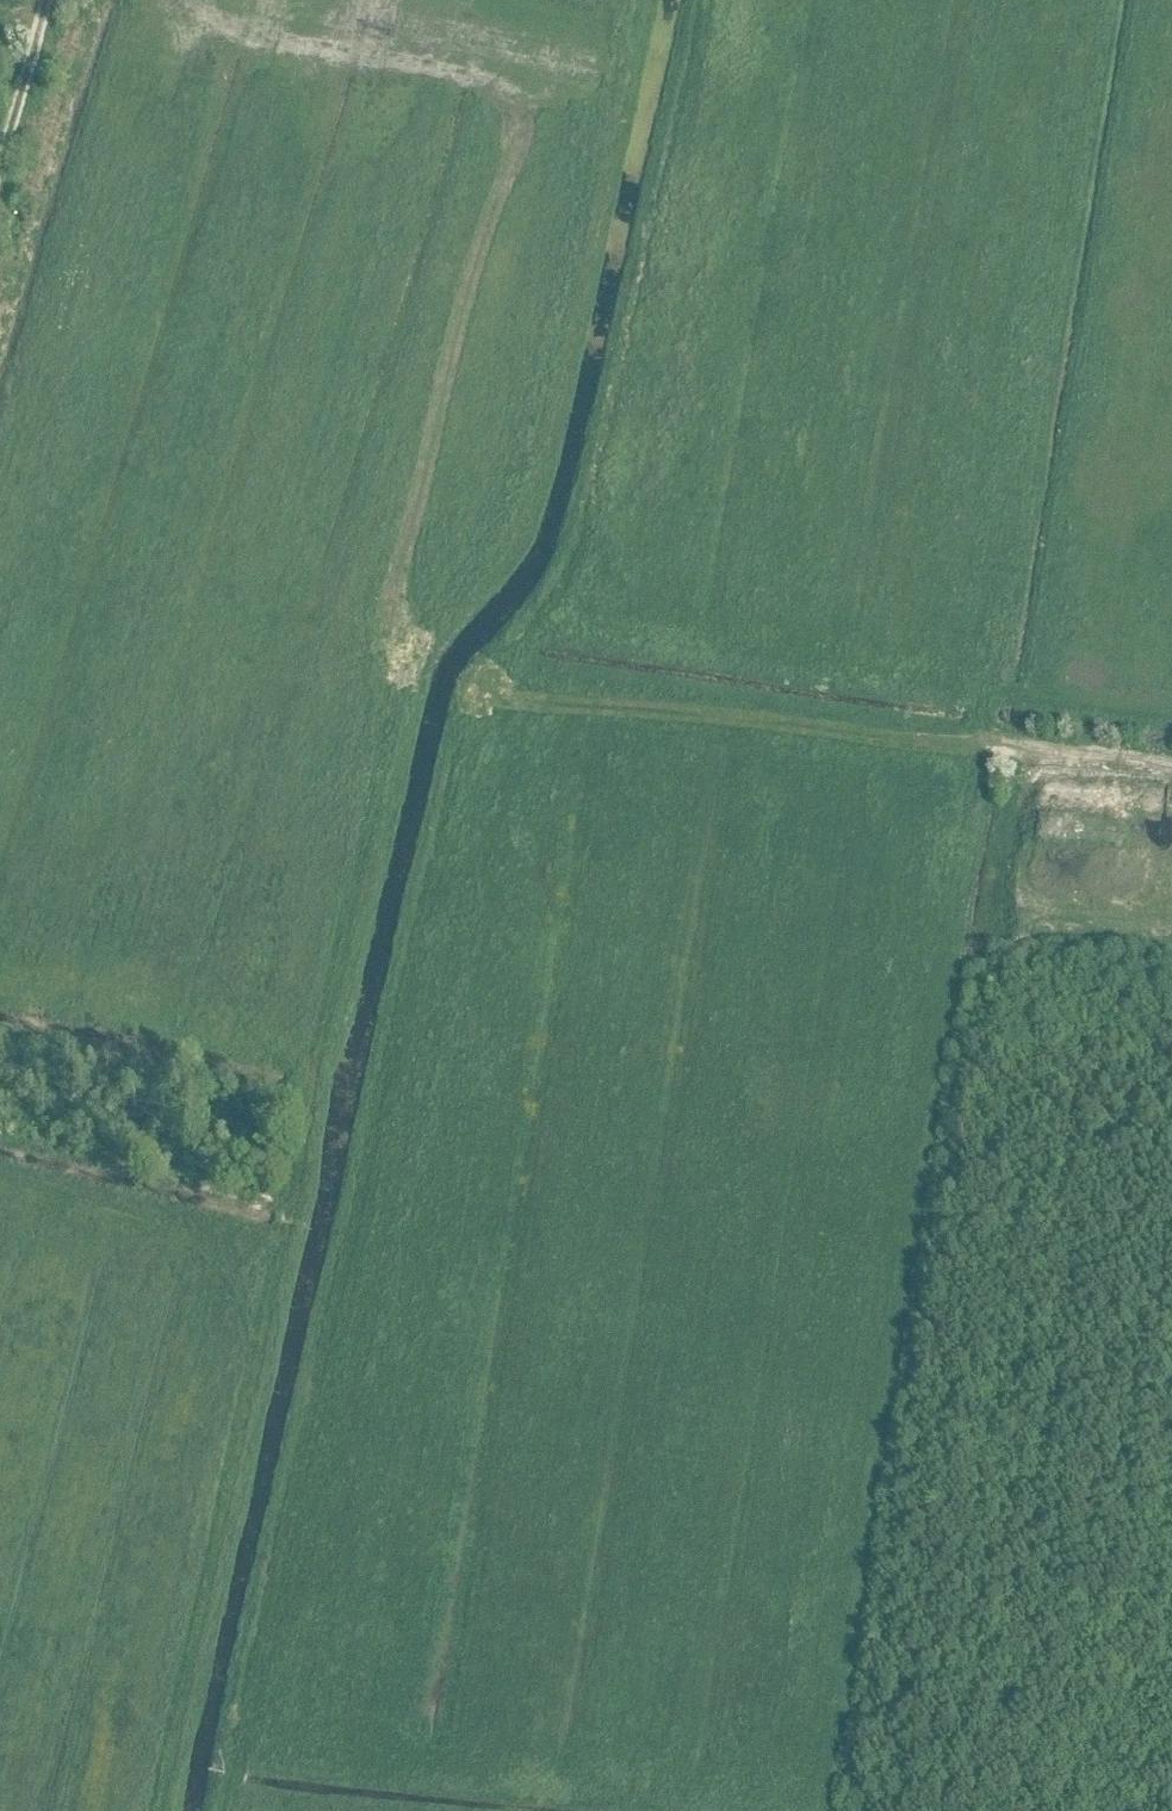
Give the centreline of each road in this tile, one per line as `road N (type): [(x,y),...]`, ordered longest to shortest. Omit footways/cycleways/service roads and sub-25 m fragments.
road 1 (track): [(46,0),(0,165)]

